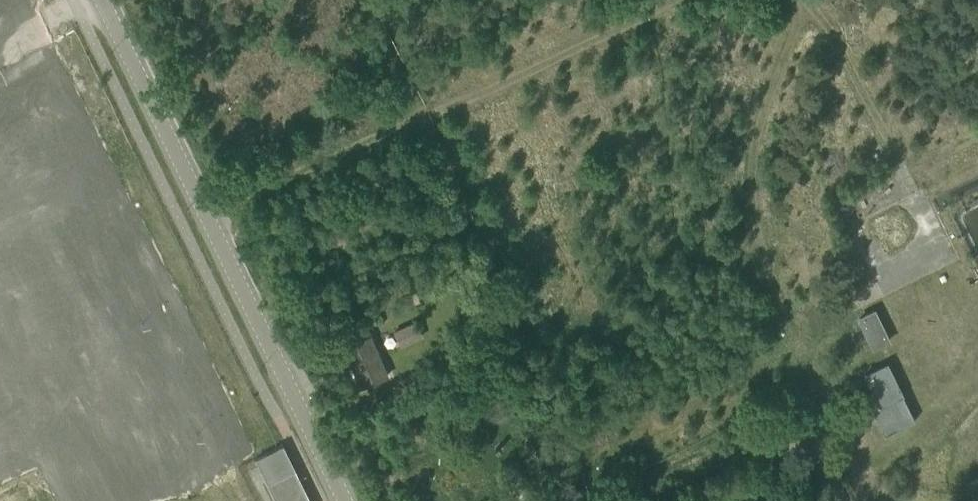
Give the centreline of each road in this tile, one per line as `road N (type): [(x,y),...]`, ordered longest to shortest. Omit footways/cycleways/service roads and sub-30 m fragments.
road 1 (track): [(794,0),(744,194),(756,248),(828,371),(561,500)]
road 2 (tertiary): [(343,500),(102,0)]
road 3 (track): [(674,0),(206,216)]
road 4 (track): [(804,0),(821,19),(977,330)]
road 5 (track): [(828,371),(913,334),(943,394),(977,374)]

